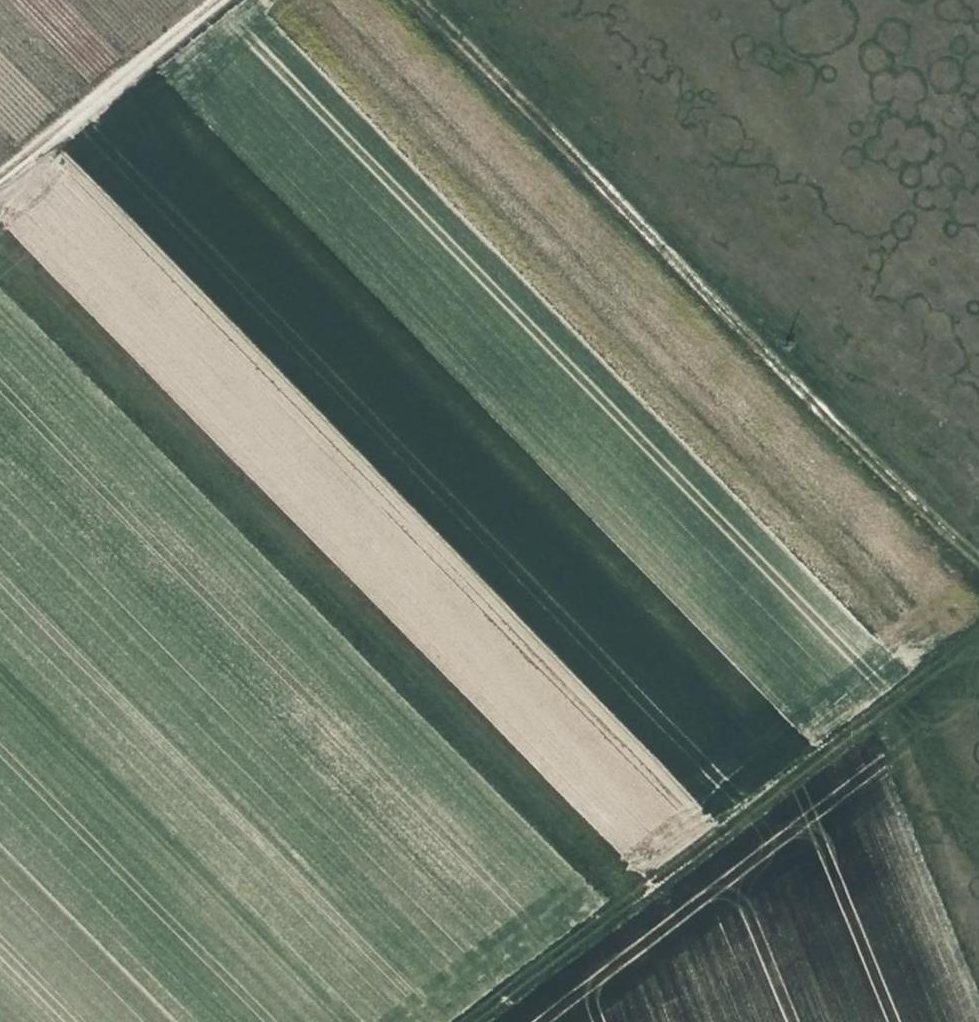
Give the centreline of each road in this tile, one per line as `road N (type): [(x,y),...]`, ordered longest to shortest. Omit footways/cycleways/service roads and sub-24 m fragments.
road 1 (track): [(978,631),(461,1021)]
road 2 (track): [(203,0),(0,168)]

